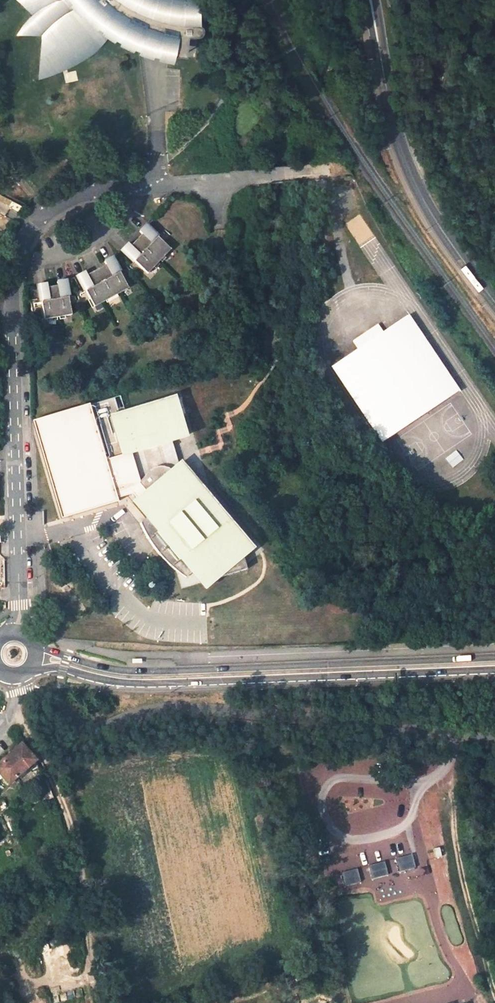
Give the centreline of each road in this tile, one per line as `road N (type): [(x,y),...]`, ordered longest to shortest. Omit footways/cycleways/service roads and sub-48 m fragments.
road 1 (residential): [(16,629),(11,280),(34,227),(61,201),(104,189),(317,170)]
road 2 (residential): [(25,694),(47,698),(88,729),(154,707),(193,707),(494,741)]
road 3 (secondary): [(32,667),(131,683),(494,669)]
road 4 (secondary): [(494,657),(134,671),(35,645)]
road 5 (track): [(14,710),(70,819),(99,1002)]
road 6 (tertiary): [(394,127),(438,225),(494,303)]
road 7 (tertiary): [(366,0),(394,127)]
road 8 (tertiary): [(394,127),(376,0)]

